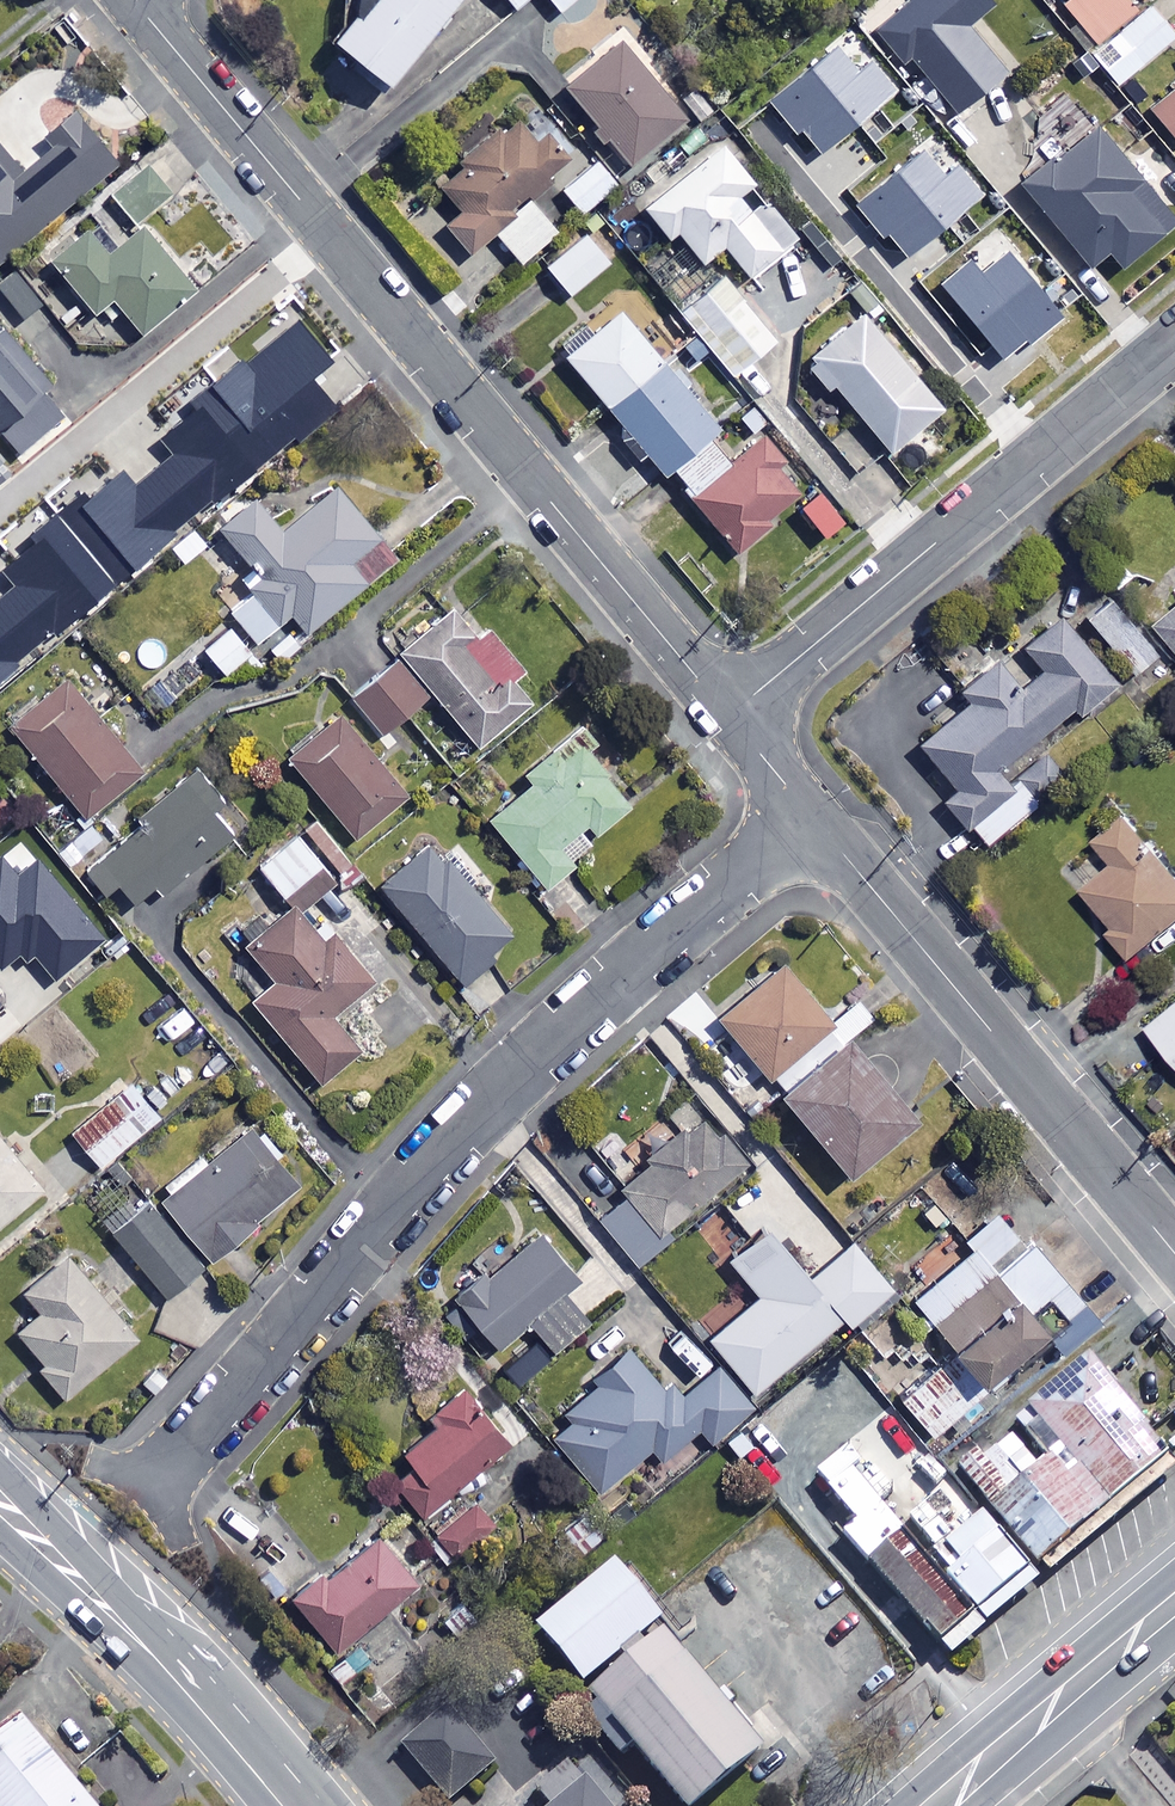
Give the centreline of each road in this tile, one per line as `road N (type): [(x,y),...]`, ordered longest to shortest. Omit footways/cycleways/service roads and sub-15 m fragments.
road 1 (residential): [(134,0),(729,715)]
road 2 (residential): [(809,814),(488,1099),(166,1471)]
road 3 (residential): [(729,715),(1174,344)]
road 4 (residential): [(809,814),(1174,1254)]
road 5 (residential): [(0,1492),(85,1577),(283,1805)]
road 6 (secondary): [(1174,1608),(936,1805)]
road 7 (residential): [(729,715),(809,814)]

